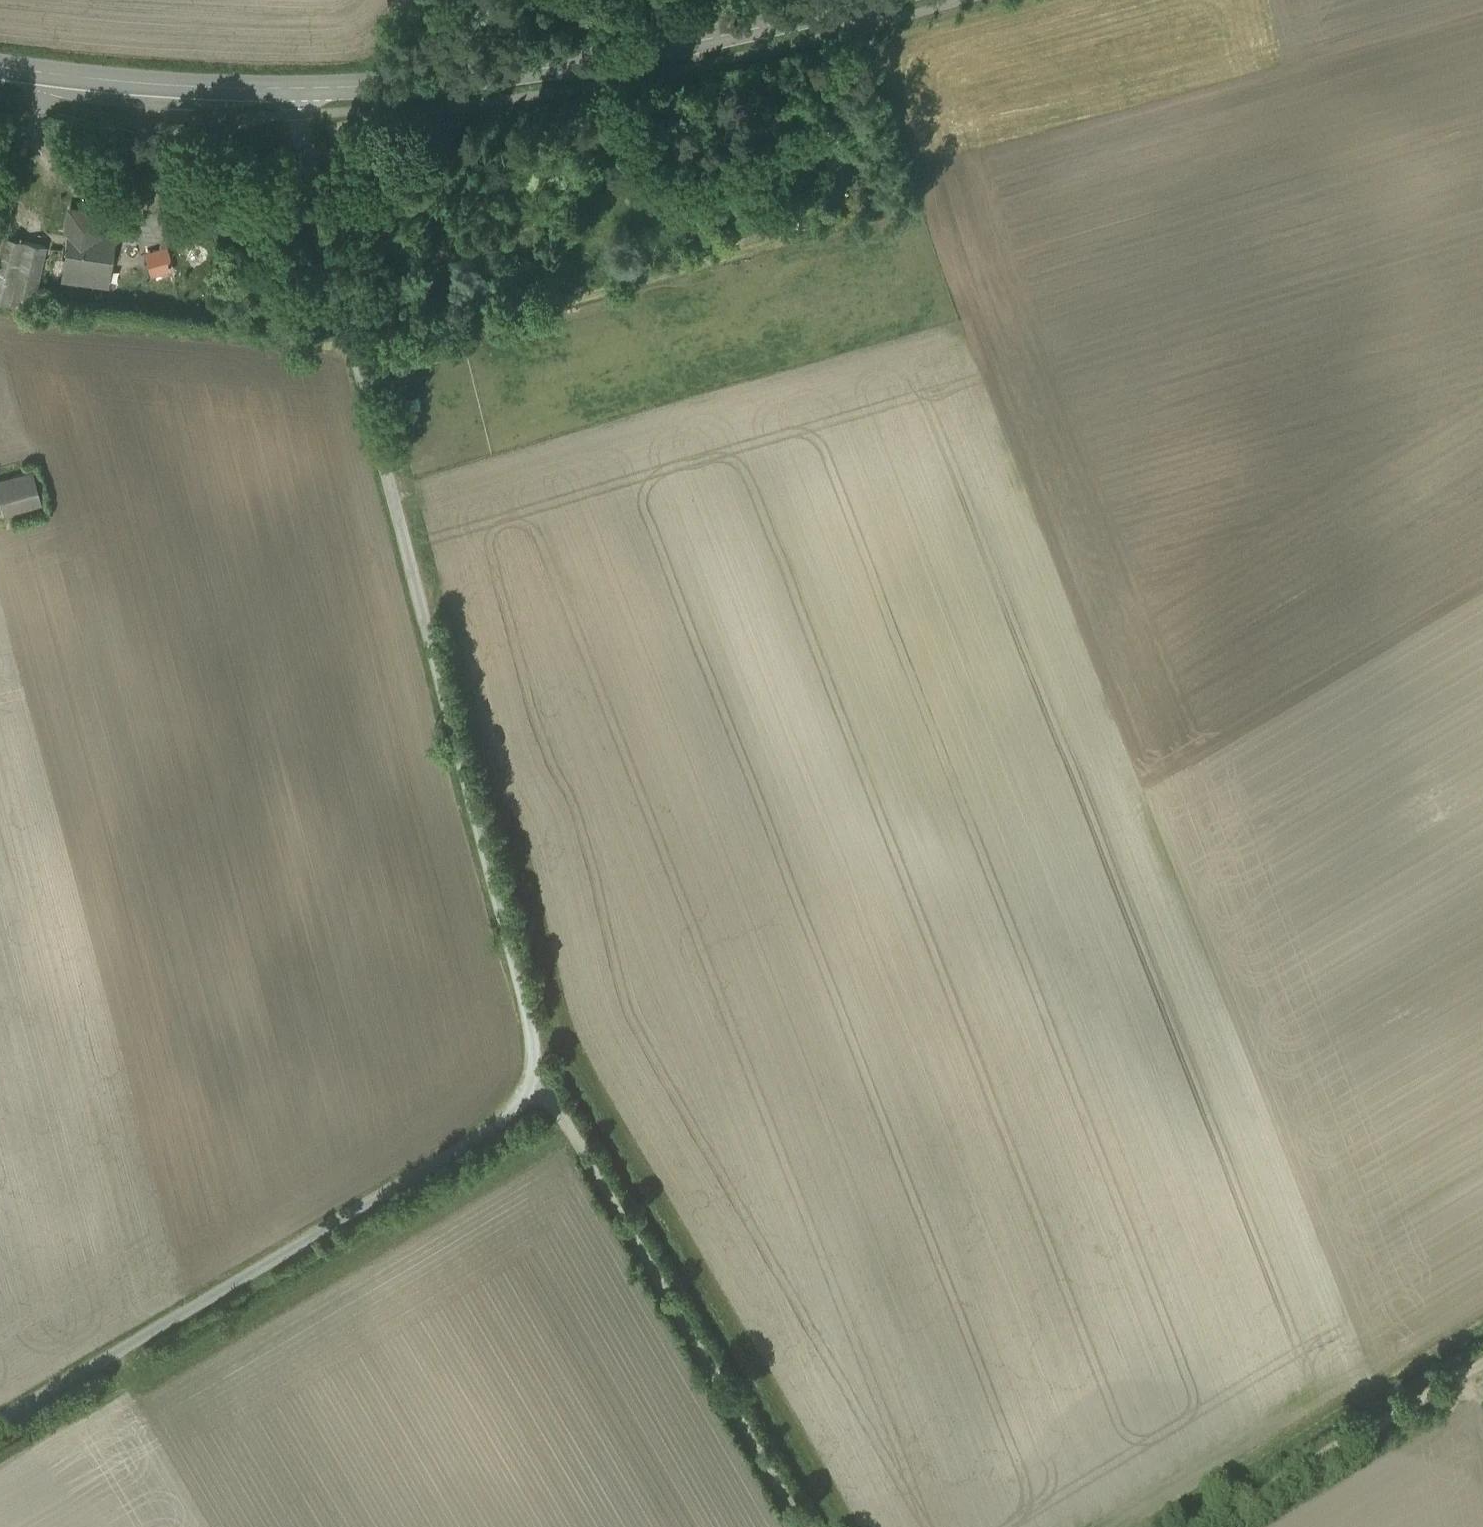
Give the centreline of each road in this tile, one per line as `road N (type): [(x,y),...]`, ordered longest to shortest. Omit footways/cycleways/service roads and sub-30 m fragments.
road 1 (unclassified): [(291,84),(546,1095),(0,1421)]
road 2 (tertiary): [(865,0),(583,61),(291,84)]
road 3 (track): [(809,1526),(546,1095)]
road 4 (track): [(1482,1355),(1192,1526)]
road 5 (tertiary): [(291,84),(139,82),(0,66)]

